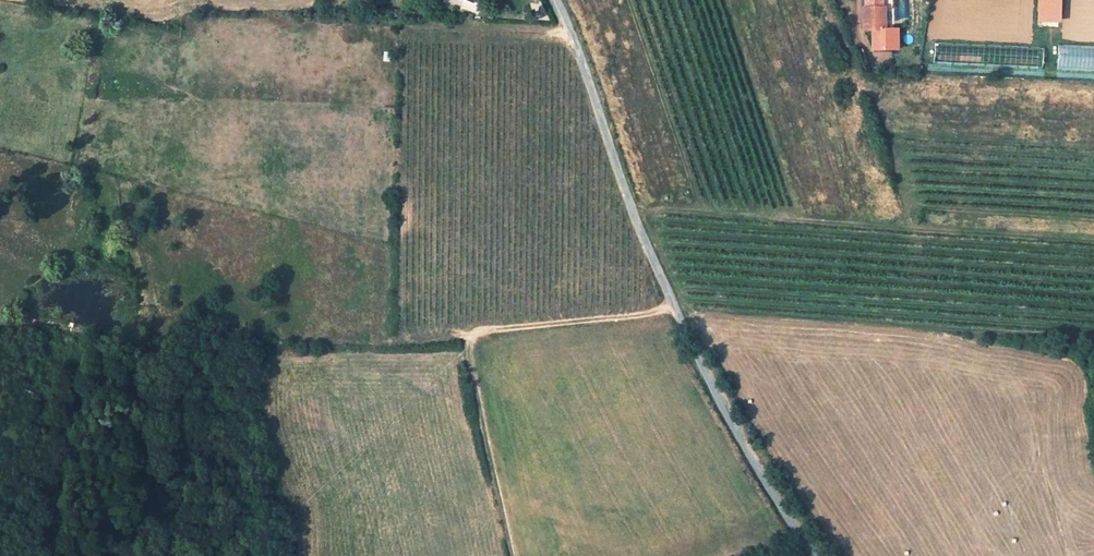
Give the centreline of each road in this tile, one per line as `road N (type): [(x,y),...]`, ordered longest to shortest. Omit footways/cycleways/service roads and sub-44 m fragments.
road 1 (unclassified): [(550,0),(666,300),(743,451),(815,555)]

